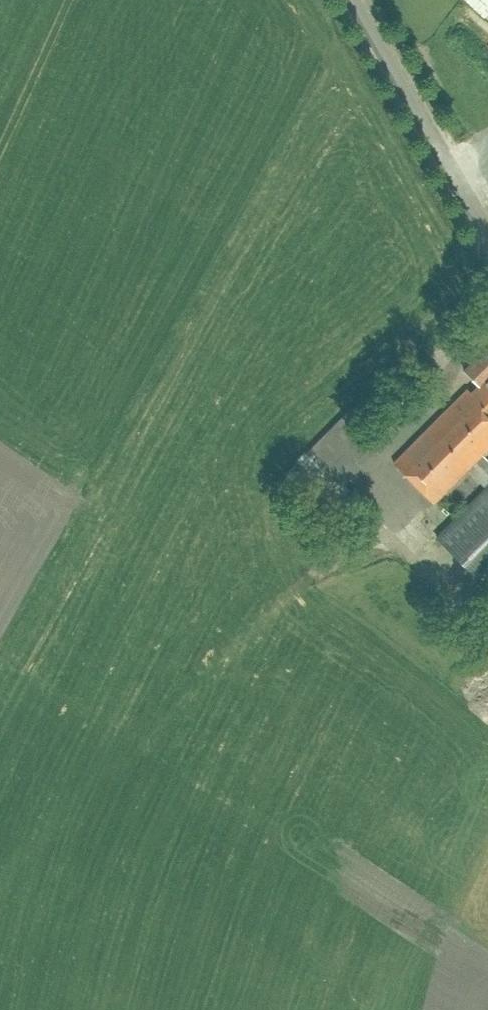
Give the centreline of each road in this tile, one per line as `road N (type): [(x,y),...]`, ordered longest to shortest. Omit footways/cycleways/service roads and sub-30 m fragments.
road 1 (tertiary): [(487,232),(353,0)]

